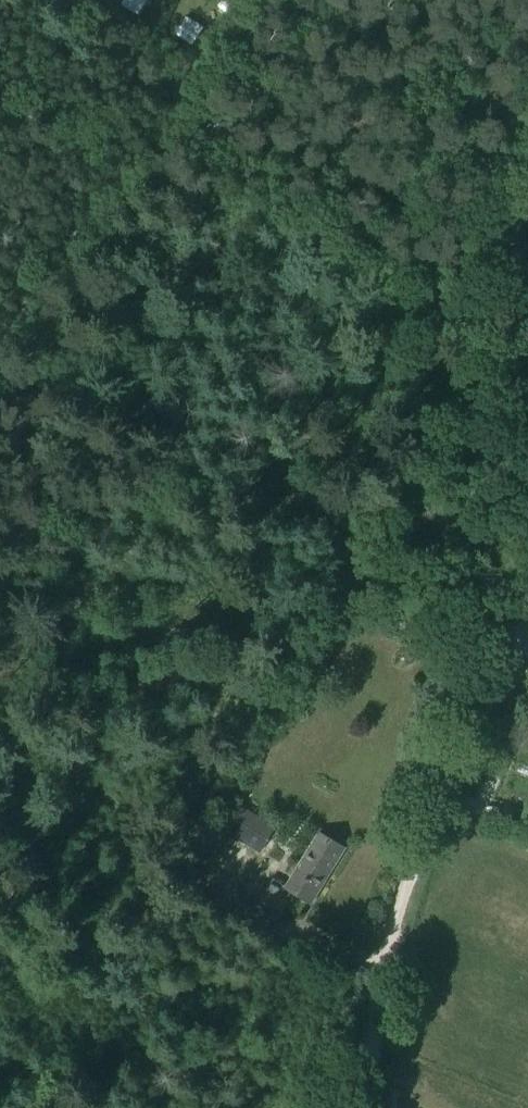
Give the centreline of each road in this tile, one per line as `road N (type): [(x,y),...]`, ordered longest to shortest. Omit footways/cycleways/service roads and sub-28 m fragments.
road 1 (unclassified): [(527,582),(383,891),(353,1107)]
road 2 (track): [(0,364),(88,220)]

